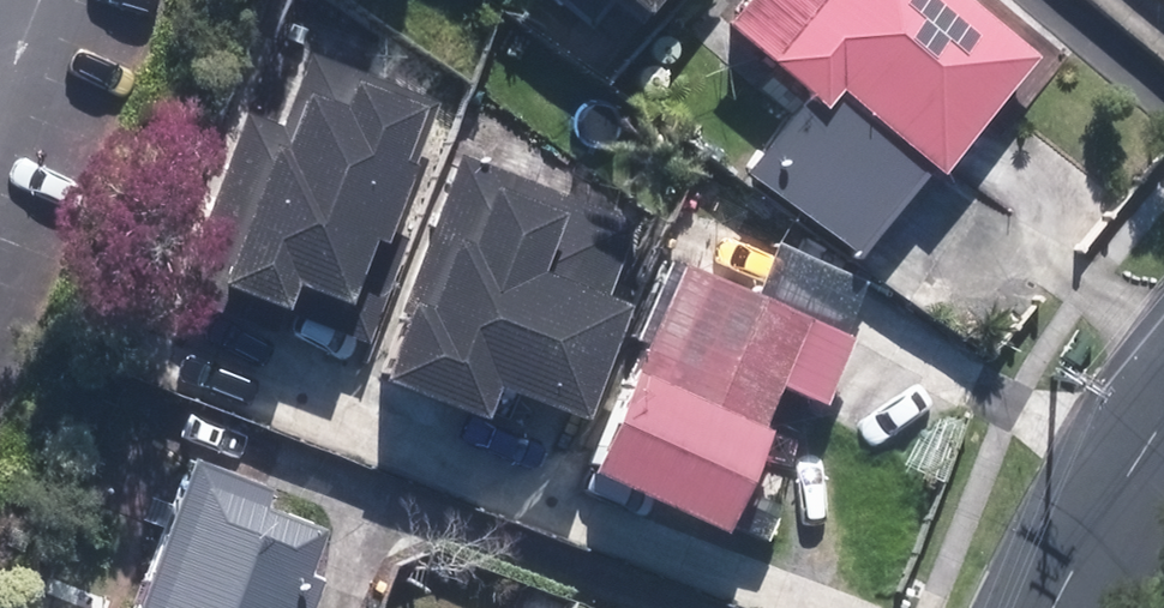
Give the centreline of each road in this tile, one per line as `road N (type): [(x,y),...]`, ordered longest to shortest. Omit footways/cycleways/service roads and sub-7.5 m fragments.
road 1 (residential): [(1050,607),(1163,425)]

